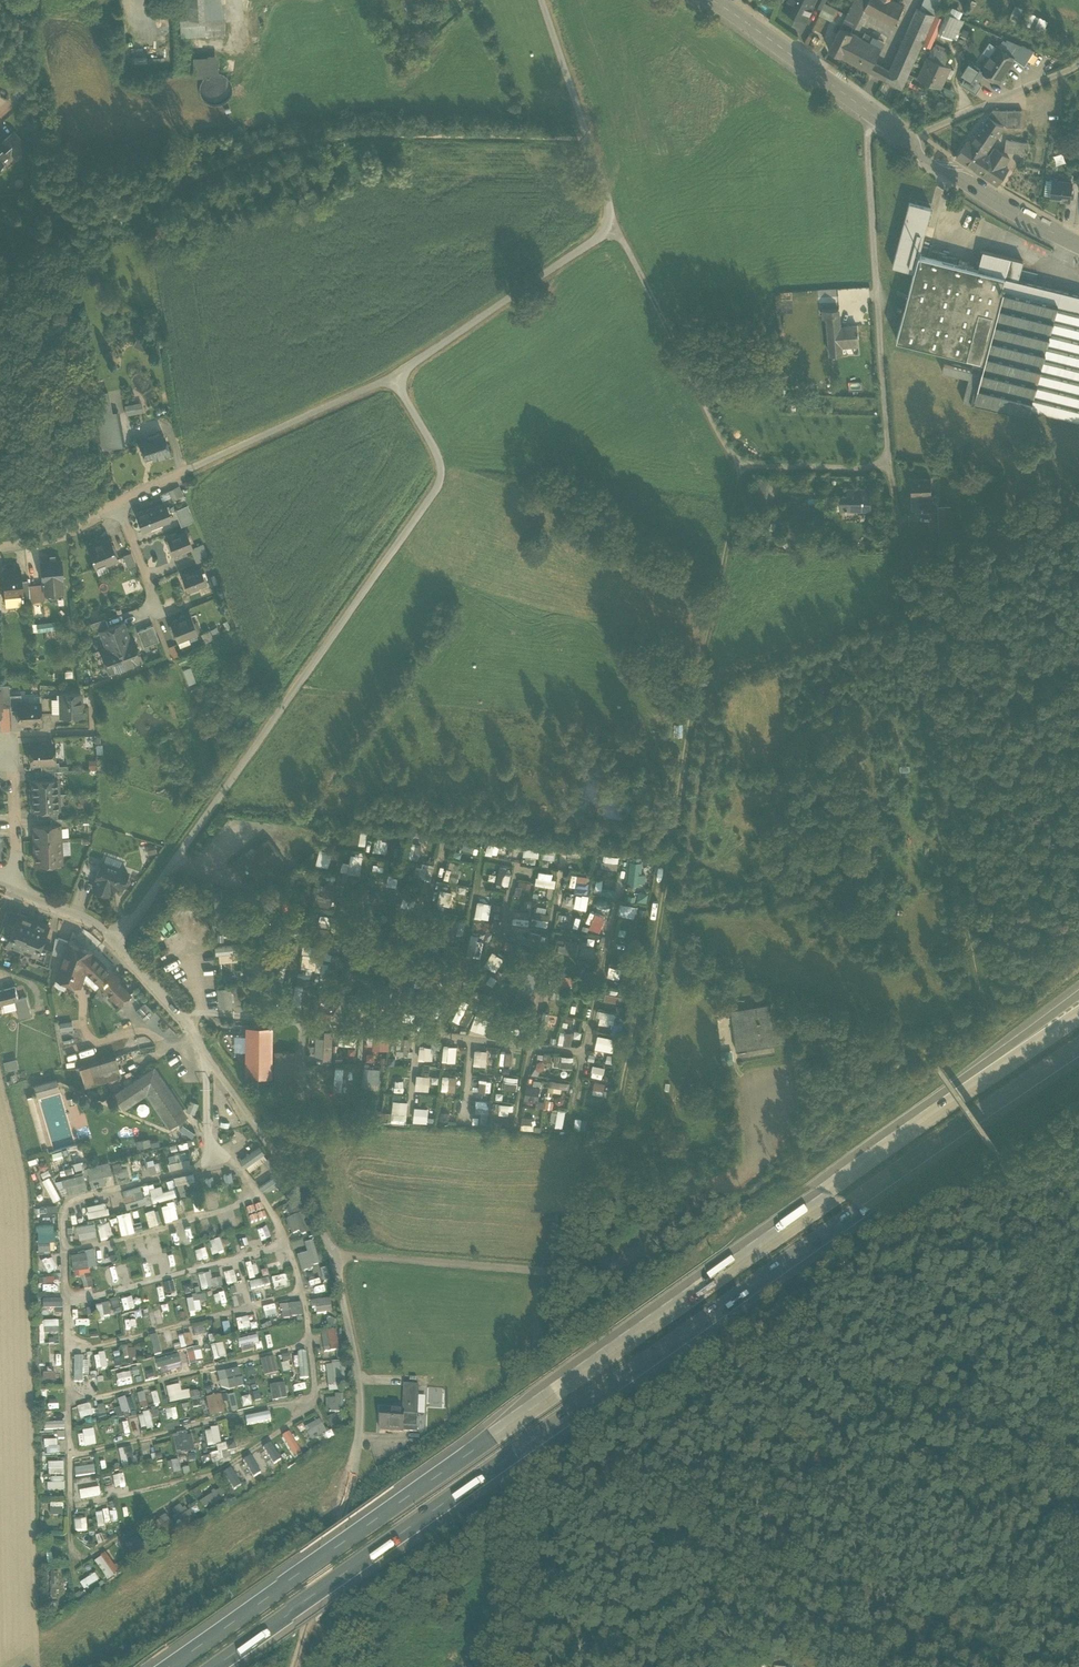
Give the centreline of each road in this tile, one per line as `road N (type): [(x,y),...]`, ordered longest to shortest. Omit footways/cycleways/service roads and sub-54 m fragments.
road 1 (track): [(616,225),(743,470),(889,469),(944,755),(979,1010),(861,1093),(799,1156),(708,1228),(564,1332),(576,1274)]
road 2 (motorway): [(222,1666),(1078,1052)]
road 3 (motorway): [(944,1113),(178,1666)]
road 4 (track): [(743,470),(650,948),(576,1274)]
road 5 (unclassified): [(115,946),(298,1183),(345,1307),(362,1415),(354,1471),(294,1666)]
road 6 (track): [(519,1666),(537,1480),(672,1417),(777,1332),(1011,1173)]
road 7 (track): [(394,376),(442,464),(440,482),(177,858)]
road 8 (track): [(35,221),(129,211),(210,171),(333,139),(588,139)]
road 9 (unclassified): [(542,0),(616,225),(394,376)]
road 10 (residential): [(394,376),(70,527),(0,546)]
road 11 (track): [(1011,1173),(1052,1455),(1078,1550)]
road 12 (residential): [(870,111),(889,469)]
road 13 (track): [(70,1666),(286,1525),(311,1516),(343,1519)]
road 14 (secondary): [(1078,245),(907,139)]
road 15 (secondary): [(870,111),(714,0)]
road 16 (motorway): [(1078,1002),(961,1085),(944,1113)]
road 17 (residential): [(0,735),(13,735),(17,892)]
road 18 (motorway): [(1078,1021),(944,1113)]

